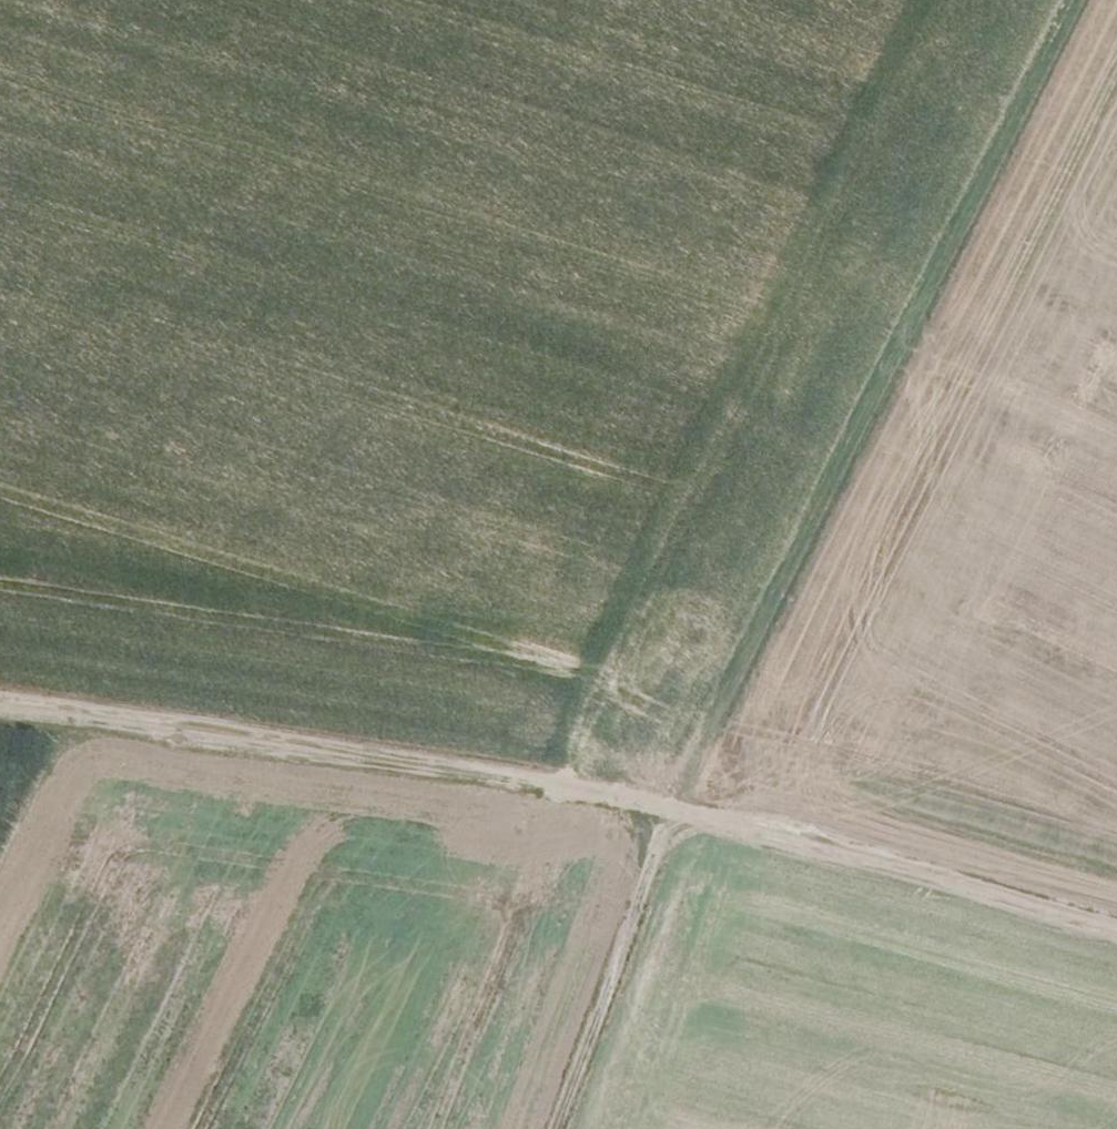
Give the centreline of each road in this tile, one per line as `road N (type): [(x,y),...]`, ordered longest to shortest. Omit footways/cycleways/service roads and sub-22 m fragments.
road 1 (track): [(667,813),(1075,0)]
road 2 (track): [(667,813),(0,710)]
road 3 (track): [(667,813),(1116,934)]
road 4 (track): [(667,813),(549,1128)]

